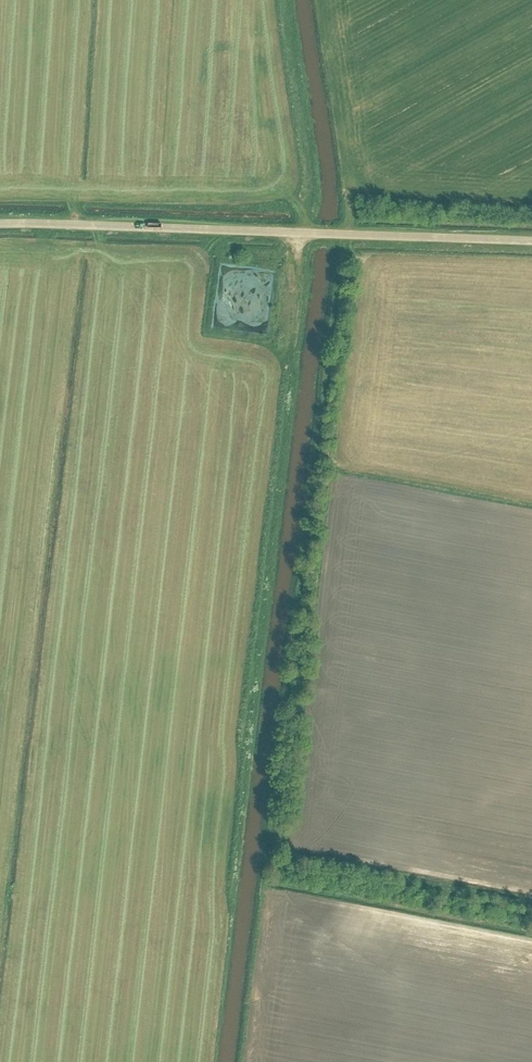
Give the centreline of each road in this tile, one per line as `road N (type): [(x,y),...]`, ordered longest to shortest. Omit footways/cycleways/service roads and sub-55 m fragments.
road 1 (unclassified): [(0,223),(531,242)]

